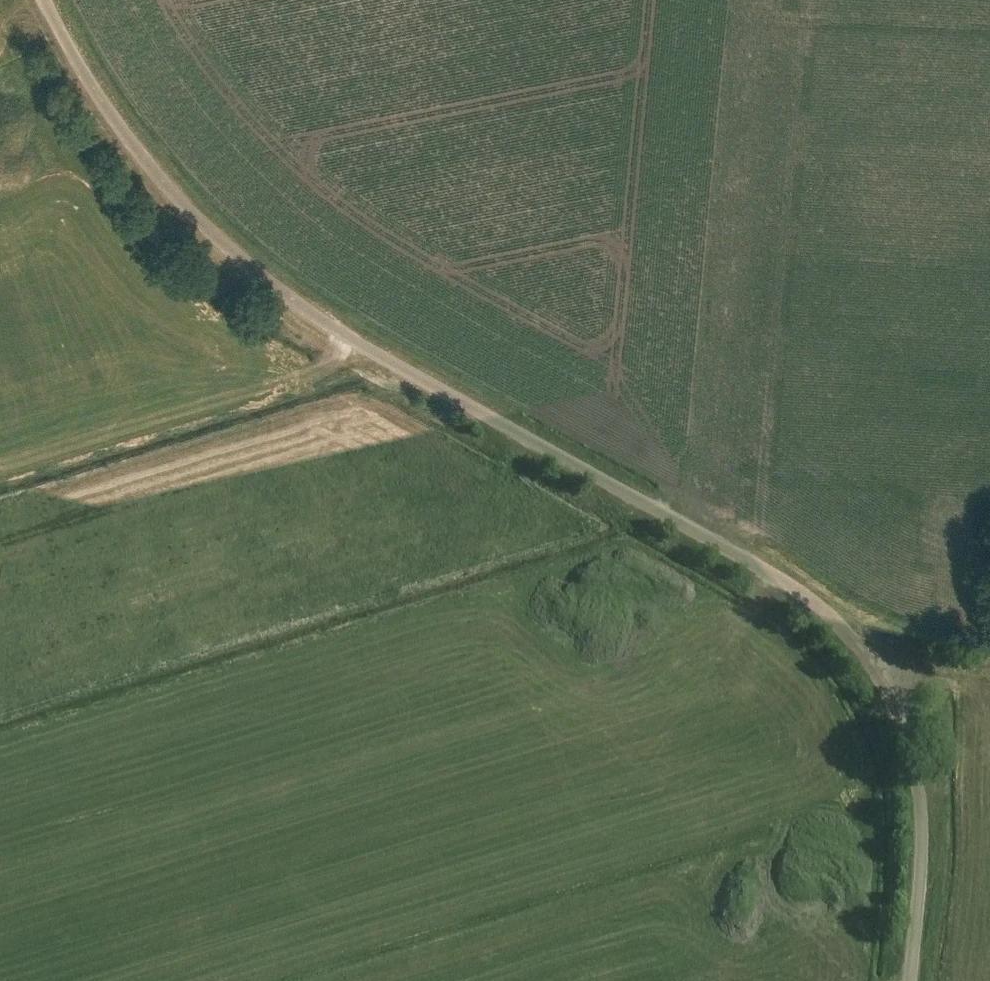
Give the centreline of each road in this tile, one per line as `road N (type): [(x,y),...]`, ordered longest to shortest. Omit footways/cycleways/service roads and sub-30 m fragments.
road 1 (unclassified): [(912,980),(921,890),(916,777),(900,718),(839,625),(788,582),(421,379),(256,273),(155,174),(42,0)]

